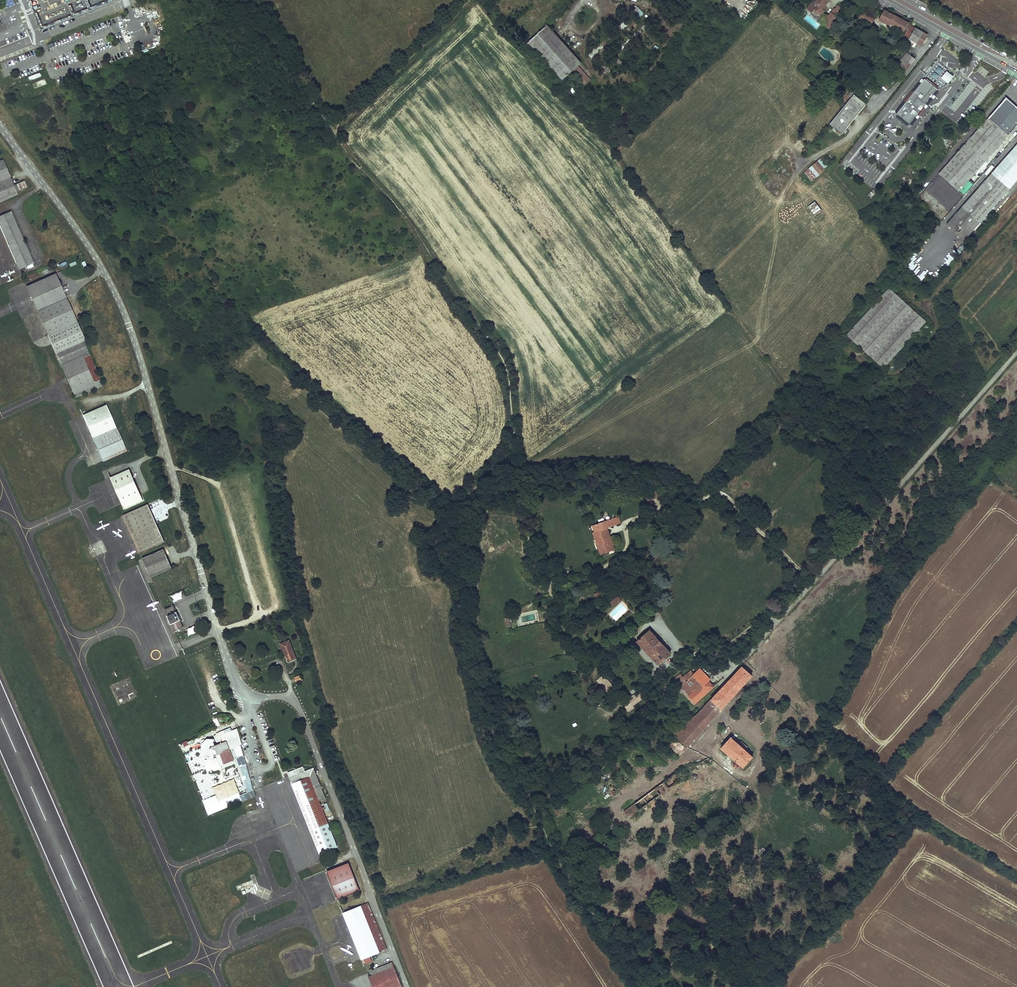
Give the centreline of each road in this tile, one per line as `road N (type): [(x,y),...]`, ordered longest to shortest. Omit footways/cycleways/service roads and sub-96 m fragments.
road 1 (unclassified): [(407,986),(300,710),(289,698),(251,694),(234,675),(119,299),(0,126)]
road 2 (track): [(641,986),(564,872),(492,737),(463,616),(463,510),(508,462),(513,436),(504,364),(407,218),(334,130)]
road 3 (unclassified): [(733,671),(1016,353)]
road 4 (track): [(469,0),(334,130)]
road 5 (track): [(334,130),(252,0)]
road 6 (primary): [(888,0),(1016,72)]
road 7 (primary): [(1016,61),(907,0)]

